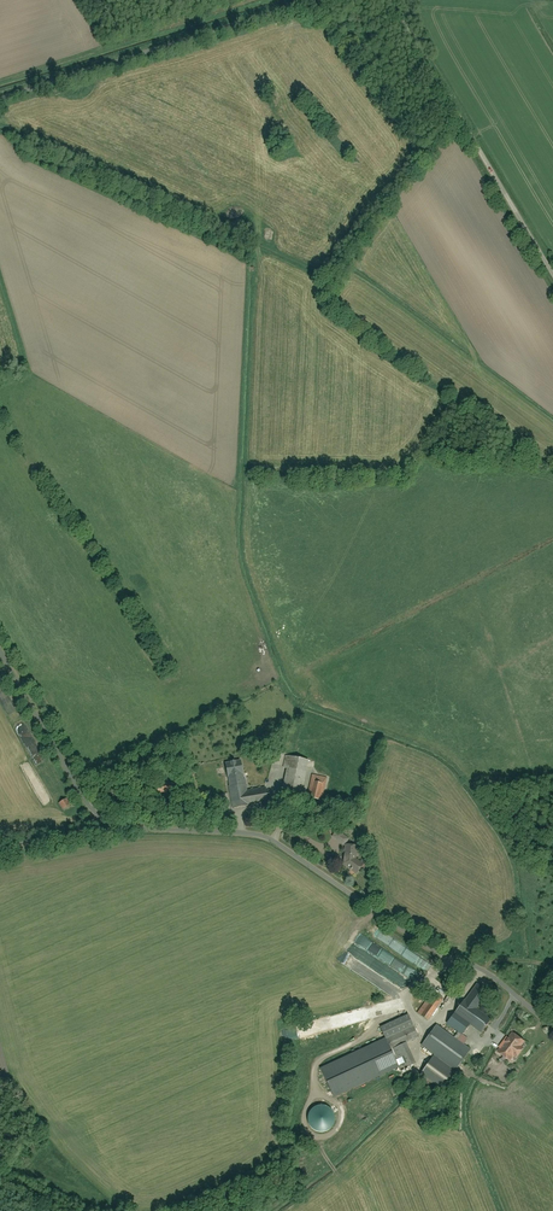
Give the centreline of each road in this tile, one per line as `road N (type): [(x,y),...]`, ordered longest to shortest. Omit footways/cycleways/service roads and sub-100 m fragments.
road 1 (residential): [(552,1022),(267,839),(220,826),(112,821),(75,788),(0,655)]
road 2 (unclassified): [(310,0),(0,99)]
road 3 (unclassified): [(552,273),(392,0)]

